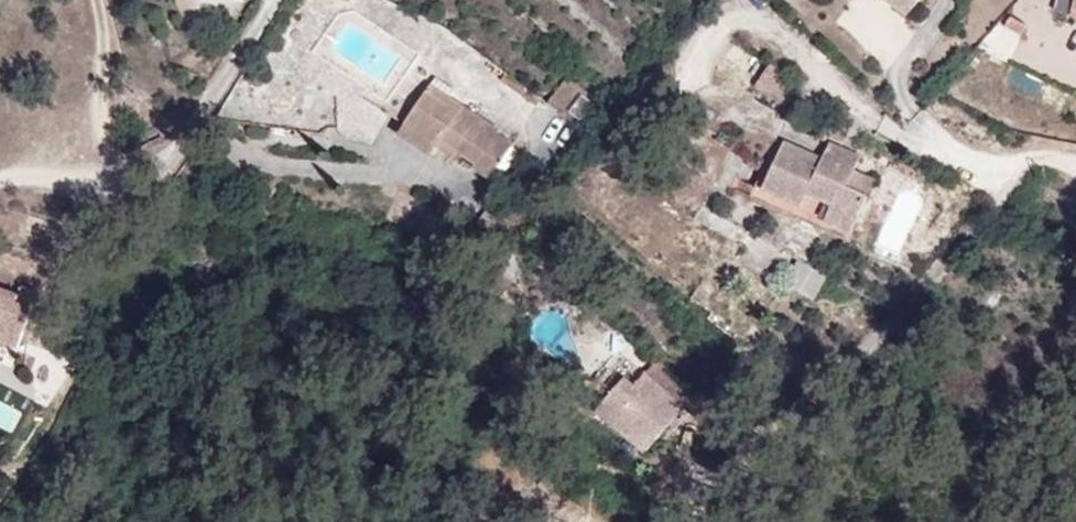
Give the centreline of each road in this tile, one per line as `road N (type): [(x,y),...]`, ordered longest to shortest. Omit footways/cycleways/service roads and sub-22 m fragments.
road 1 (residential): [(274,0),(165,166),(133,178),(12,175),(0,182)]

